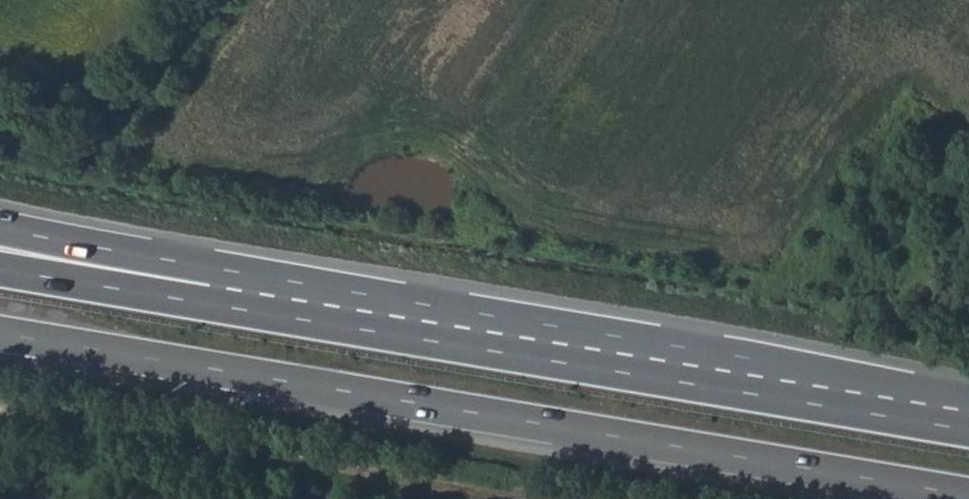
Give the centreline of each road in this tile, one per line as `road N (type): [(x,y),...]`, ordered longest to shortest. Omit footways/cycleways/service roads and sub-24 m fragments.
road 1 (trunk): [(0,333),(968,495)]
road 2 (trunk): [(968,412),(266,295)]
road 3 (unclassified): [(484,498),(0,411)]
road 4 (trunk): [(266,295),(155,258),(0,227)]
road 5 (trunk): [(266,295),(0,268)]

